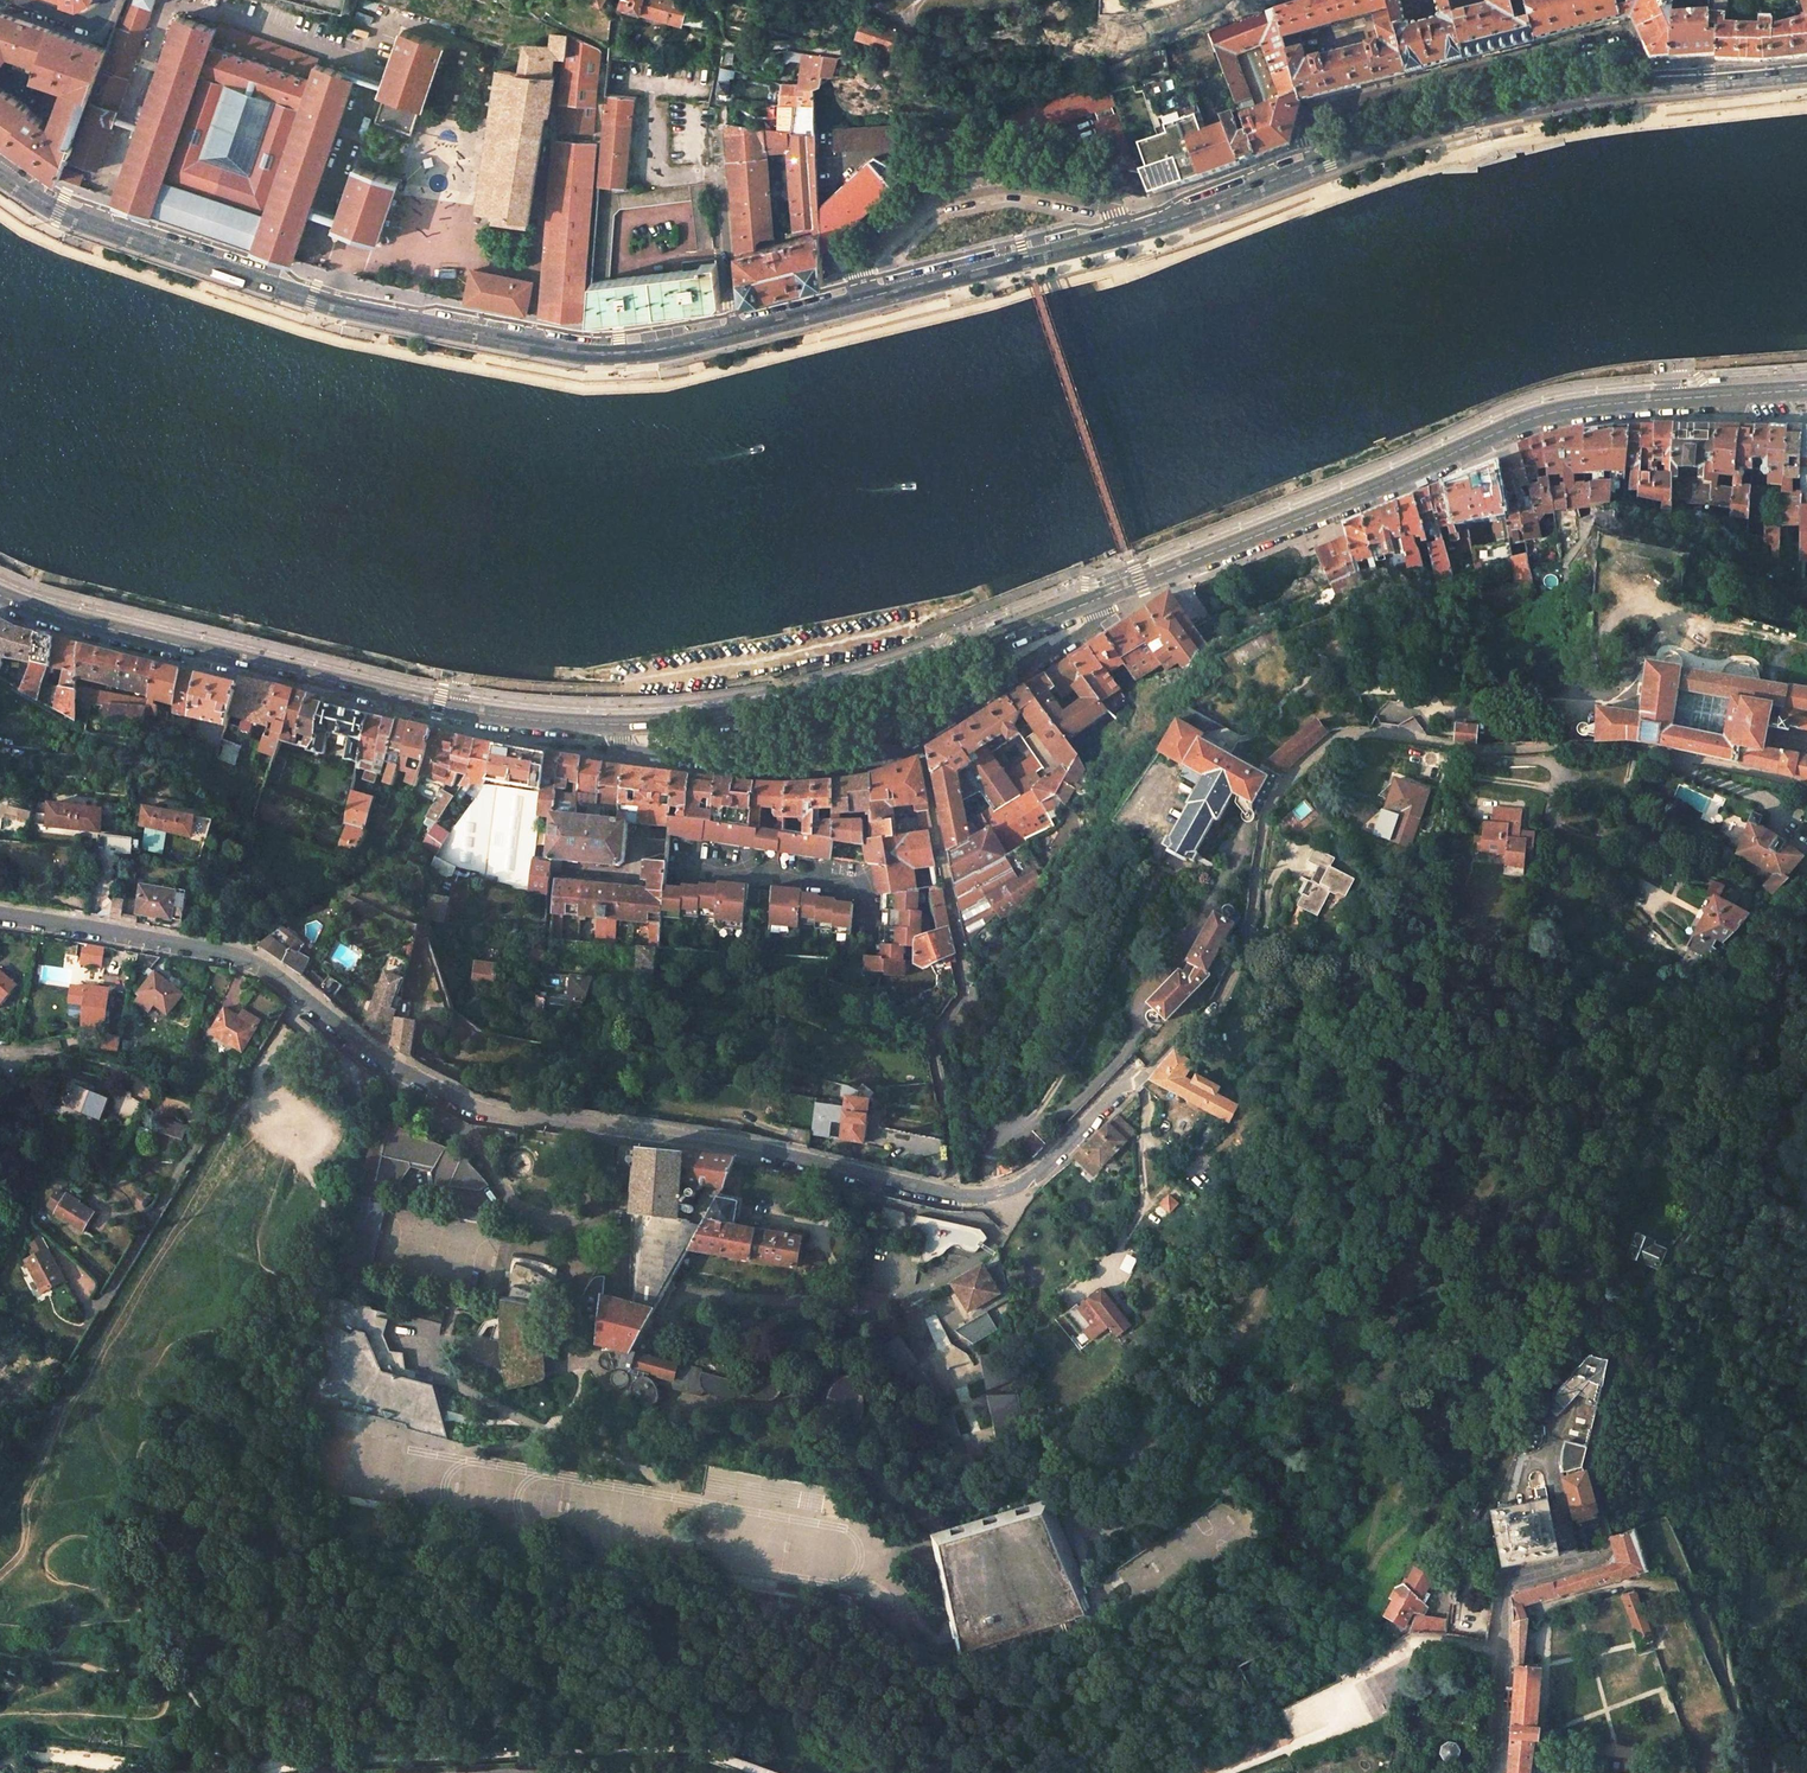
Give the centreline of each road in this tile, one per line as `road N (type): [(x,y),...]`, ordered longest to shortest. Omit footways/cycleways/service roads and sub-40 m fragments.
road 1 (residential): [(1146,1074),(1018,1187),(955,1195),(742,1147),(474,1109),(381,1062),(248,960),(0,913)]
road 2 (primary): [(733,331),(1165,221),(1328,158),(1487,112),(1612,89),(1806,71)]
road 3 (residential): [(1806,787),(1634,746),(1464,748),(1343,734),(1274,799),(1240,960),(1219,1001),(1146,1074)]
road 4 (primary): [(0,170),(76,216),(331,303),(602,352),(651,351),(733,331)]
road 5 (primary): [(1806,390),(1548,409),(1110,594)]
road 6 (primary): [(617,725),(439,707),(0,595)]
road 7 (residential): [(1110,594),(1088,628),(941,722),(873,756),(793,769),(721,763),(631,748),(617,725)]
road 8 (primary): [(1110,594),(967,658),(867,686),(766,710),(617,725)]
road 9 (residential): [(0,1053),(47,1050),(118,1064),(141,1092),(203,1126),(113,1289),(102,1306),(89,1303)]
road 10 (residential): [(1496,1770),(1504,1593),(1510,1582),(1608,1553)]
road 11 (residential): [(718,132),(733,331)]
road 12 (track): [(1108,1267),(1145,1198),(1145,1096),(1131,1083)]
road 13 (track): [(1026,1125),(1058,1086),(1099,1006)]

